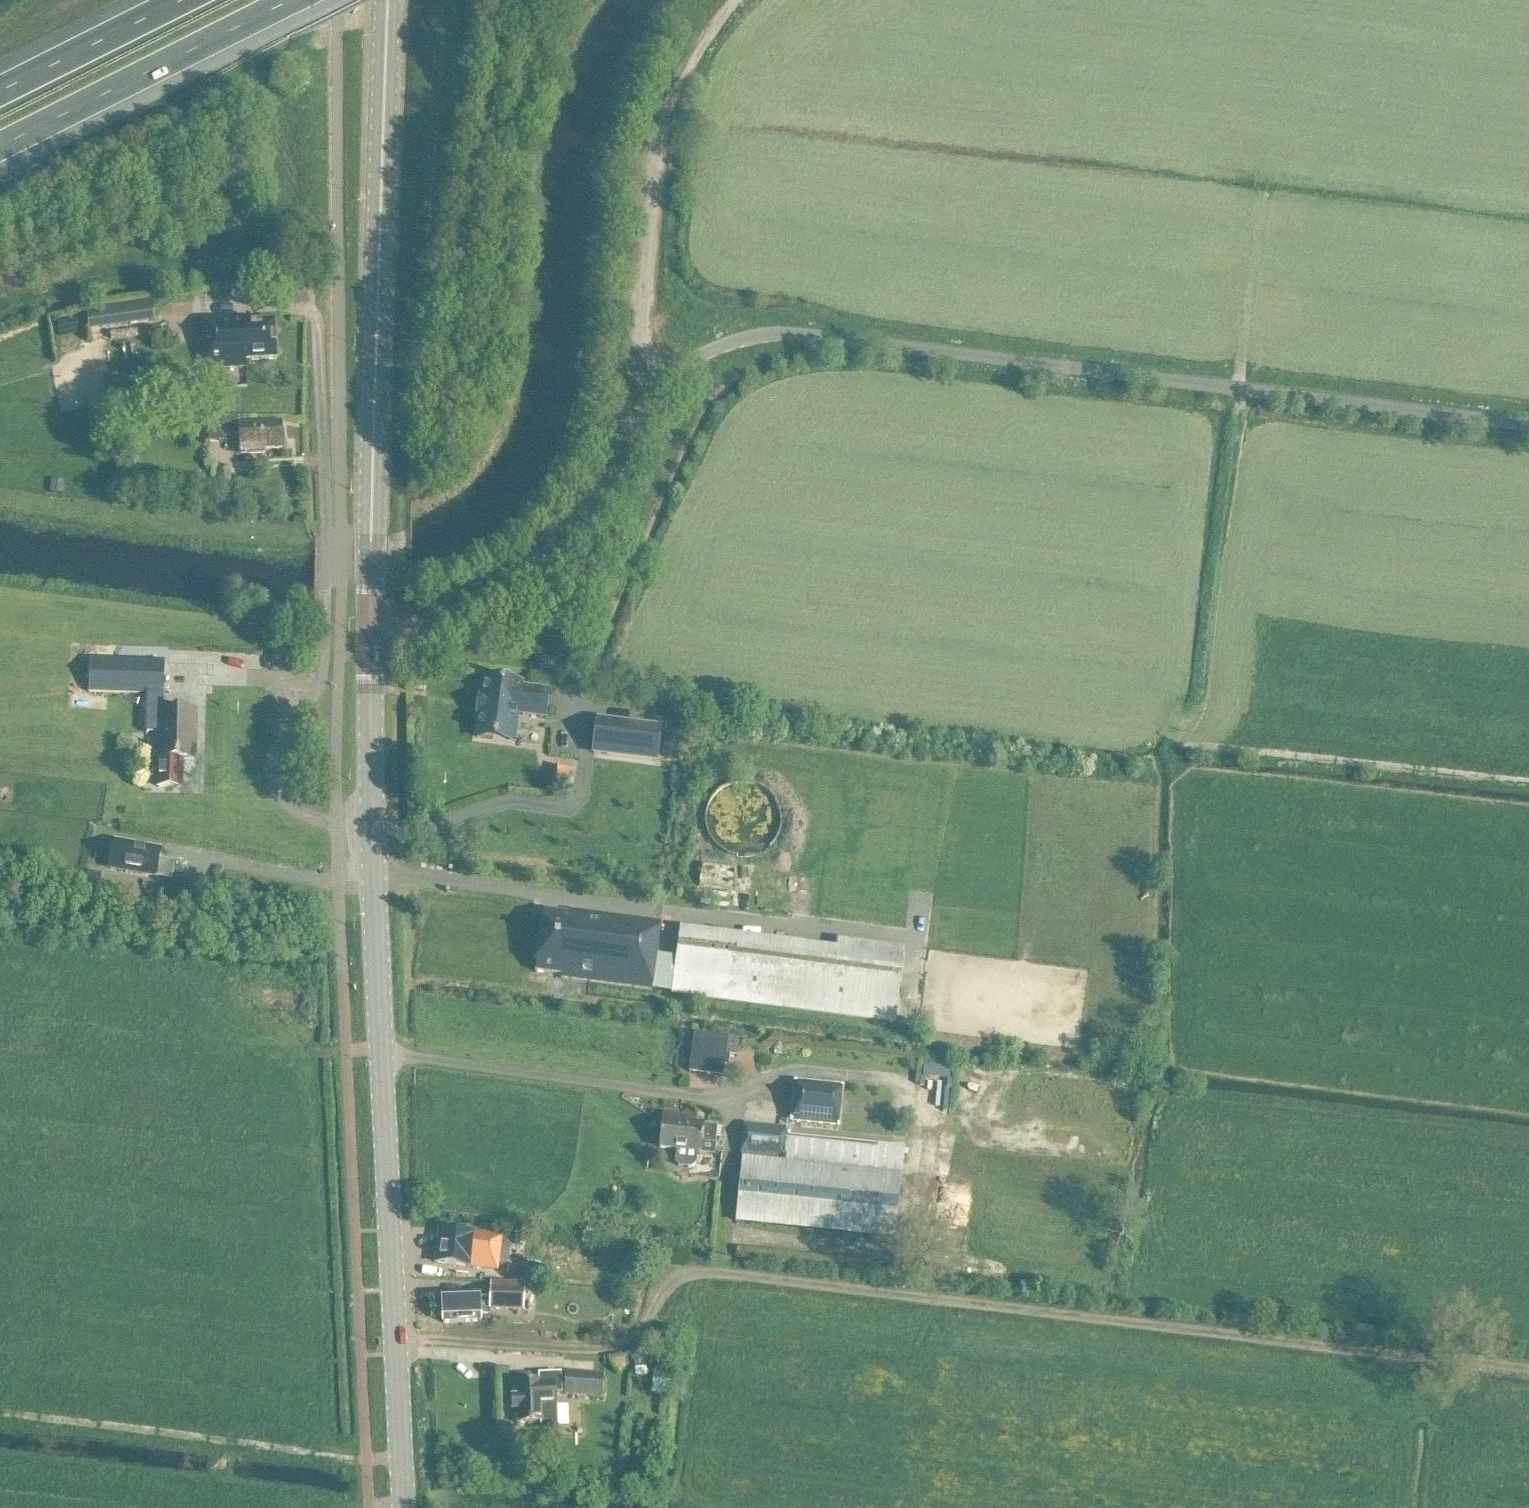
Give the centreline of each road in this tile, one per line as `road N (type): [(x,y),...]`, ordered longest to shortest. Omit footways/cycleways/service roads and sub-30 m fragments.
road 1 (unclassified): [(370,650),(461,621),(525,585),(599,500),(675,365),(742,342),(828,328),(1528,412)]
road 2 (track): [(394,1341),(625,1348),(641,1340),(669,1288),(700,1273),(1528,1371)]
road 3 (tertiary): [(403,1507),(370,650)]
road 4 (tertiary): [(370,650),(388,0)]
road 5 (motorway): [(0,144),(292,0)]
road 6 (motorway): [(182,0),(0,91)]

